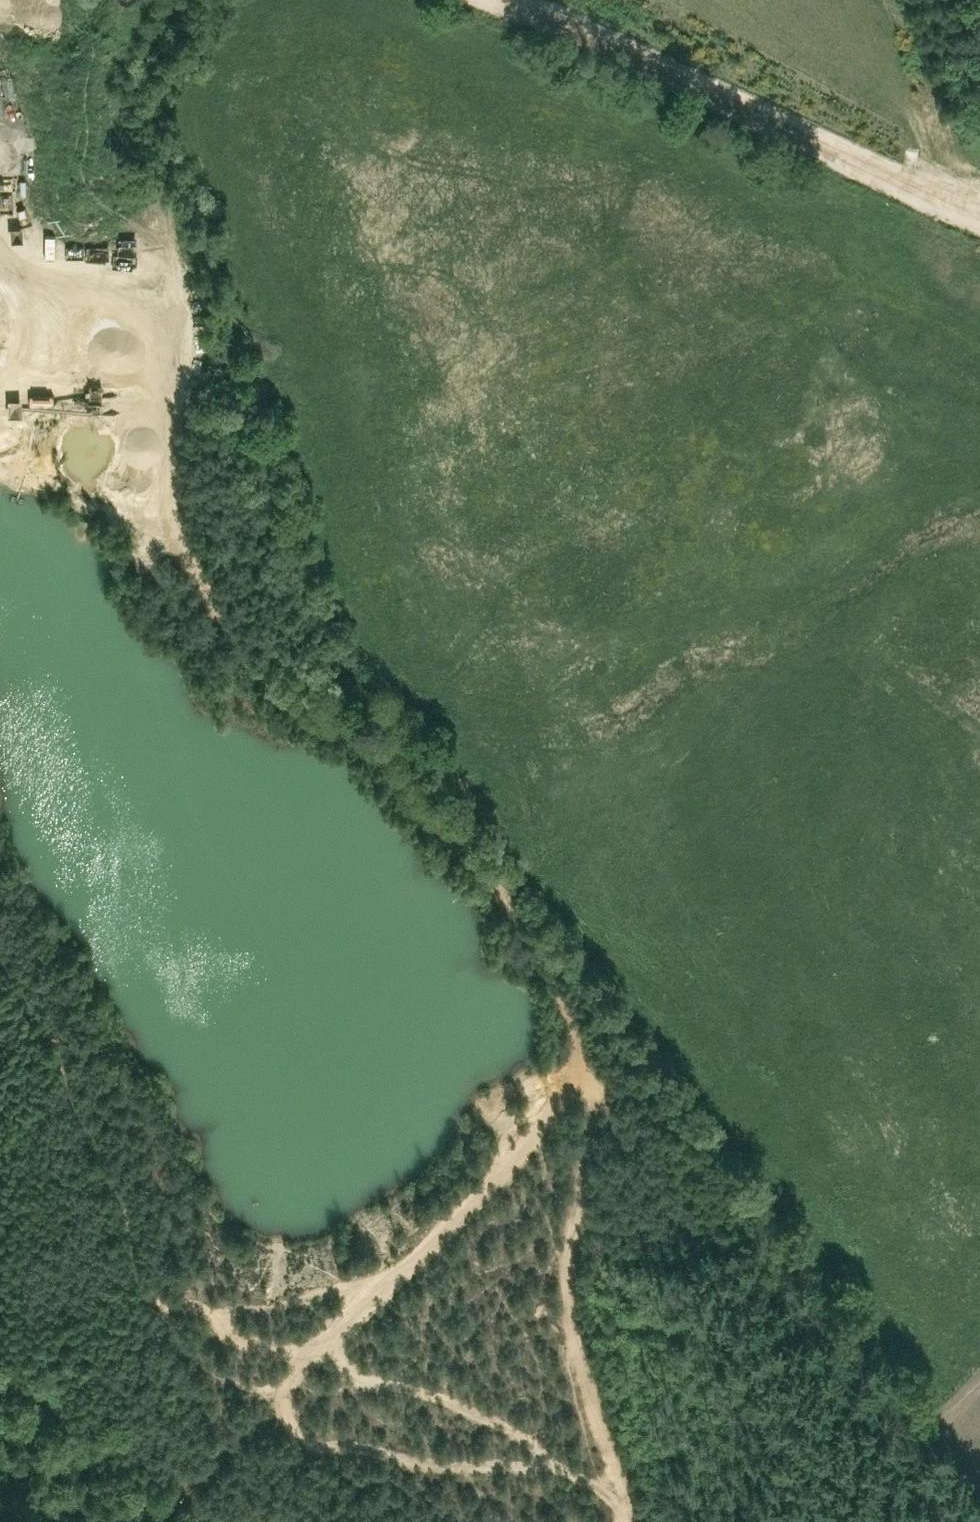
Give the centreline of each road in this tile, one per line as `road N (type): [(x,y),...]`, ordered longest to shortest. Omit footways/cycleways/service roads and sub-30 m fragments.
road 1 (track): [(174,0),(143,87),(191,293),(160,429),(184,572),(276,695),(364,737),(496,900),(578,1054),(575,1261),(630,1521)]
road 2 (track): [(979,208),(902,183),(522,0)]

